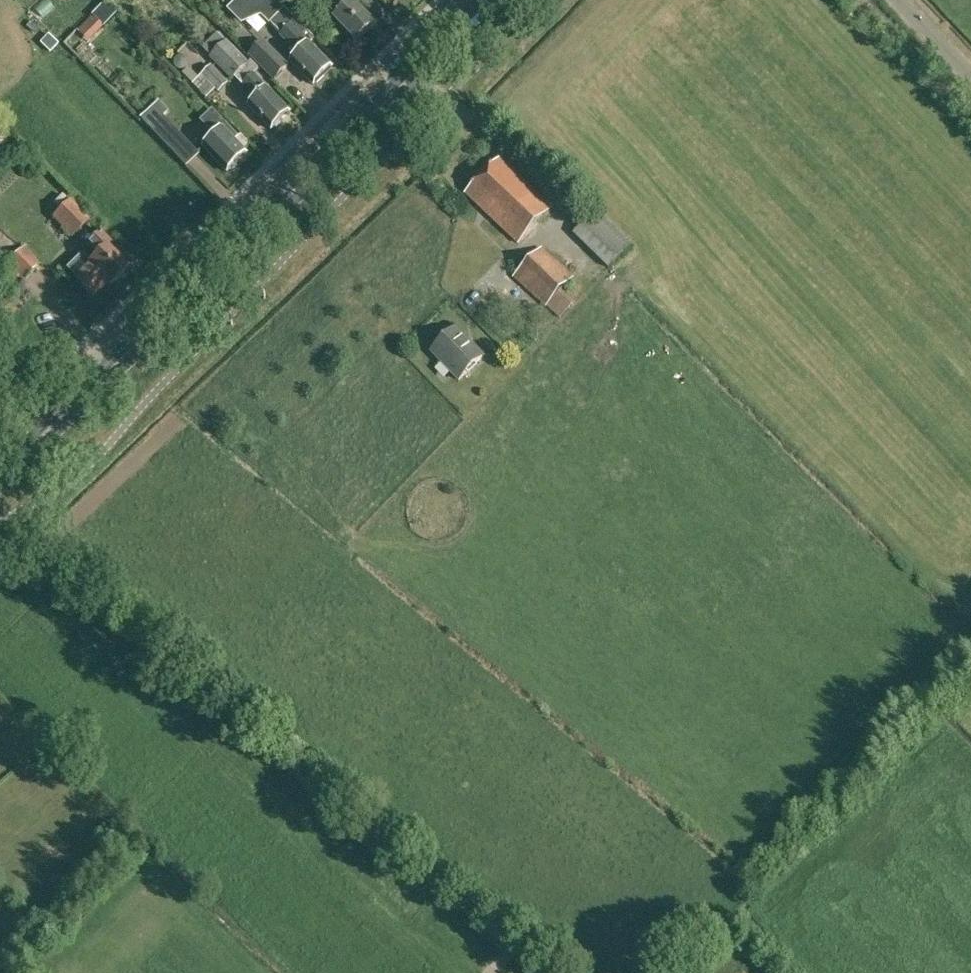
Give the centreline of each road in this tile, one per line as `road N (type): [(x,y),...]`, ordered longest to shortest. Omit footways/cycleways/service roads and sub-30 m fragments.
road 1 (secondary): [(0,477),(493,0)]

